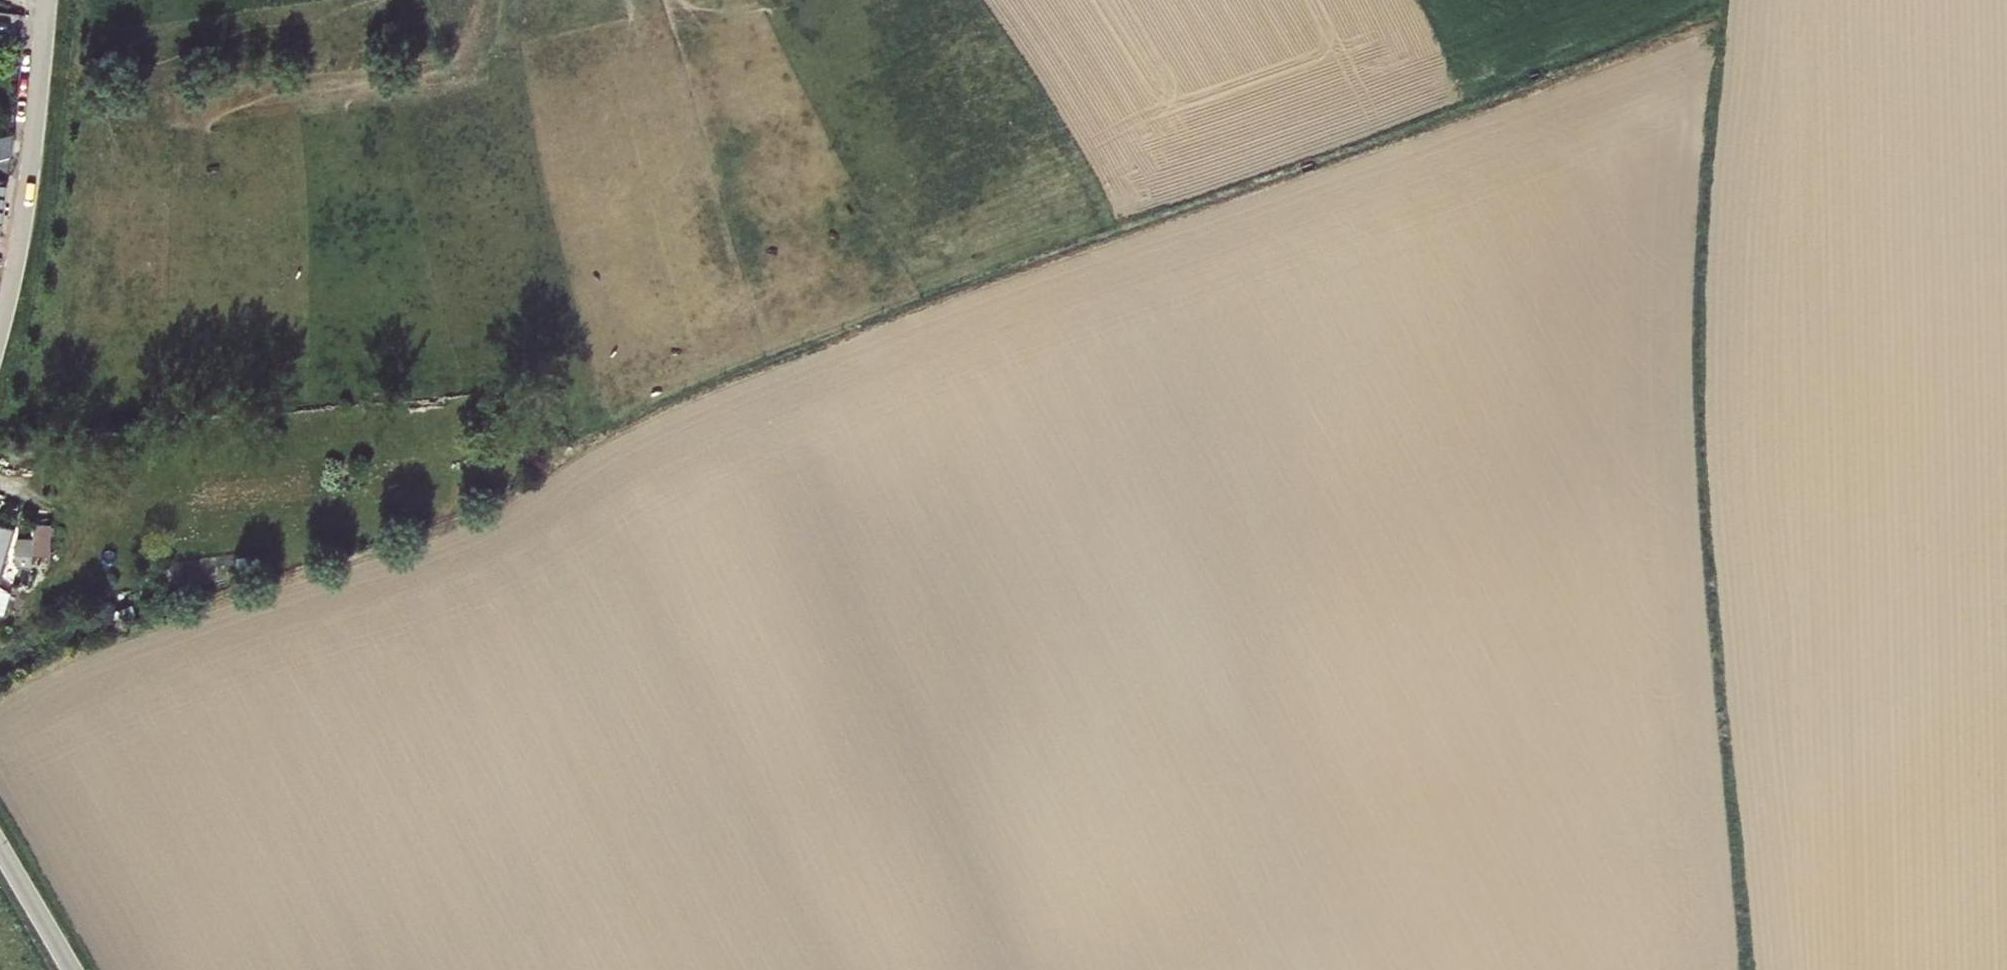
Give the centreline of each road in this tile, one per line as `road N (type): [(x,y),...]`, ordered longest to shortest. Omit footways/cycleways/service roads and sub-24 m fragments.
road 1 (unclassified): [(45,0),(27,181),(0,317)]
road 2 (unclassified): [(0,849),(71,969)]

